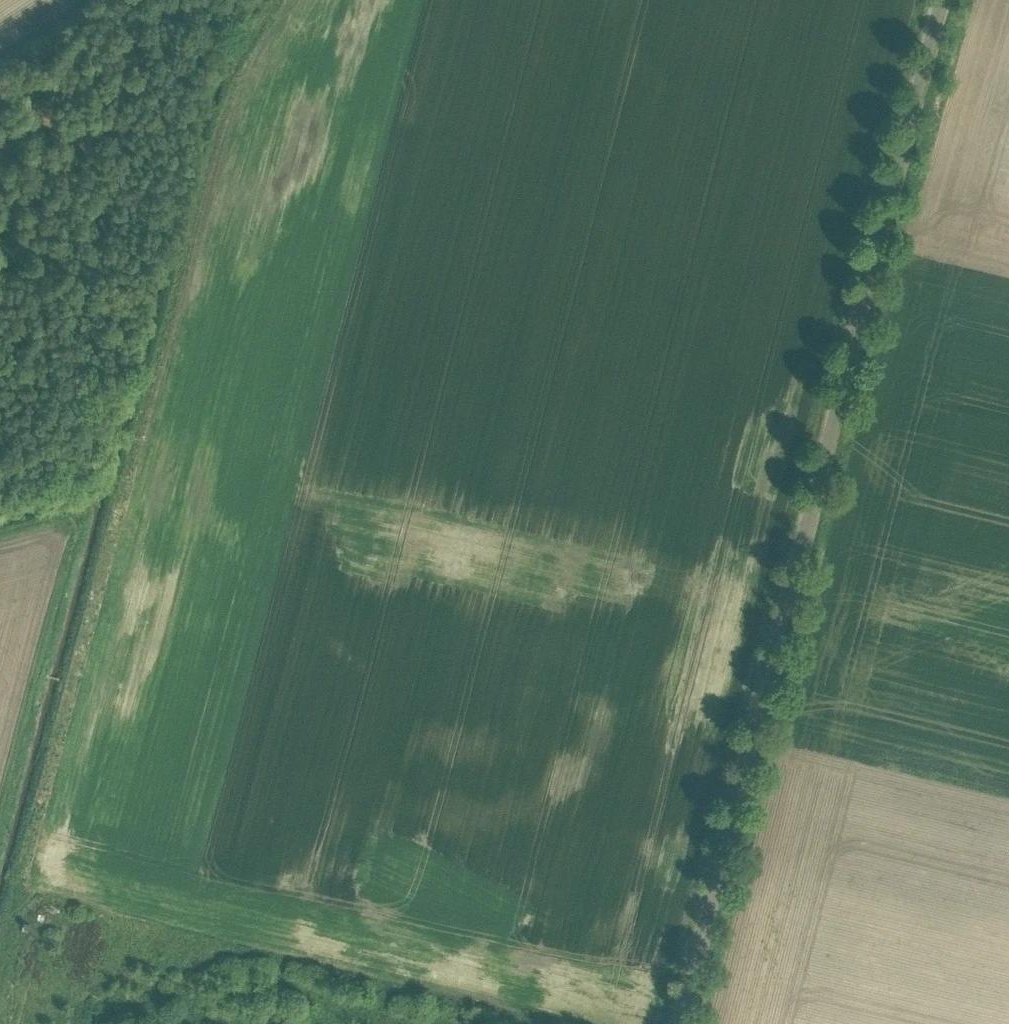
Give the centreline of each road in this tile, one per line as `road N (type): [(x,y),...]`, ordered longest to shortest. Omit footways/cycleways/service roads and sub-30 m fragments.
road 1 (unclassified): [(681,1023),(941,0)]

